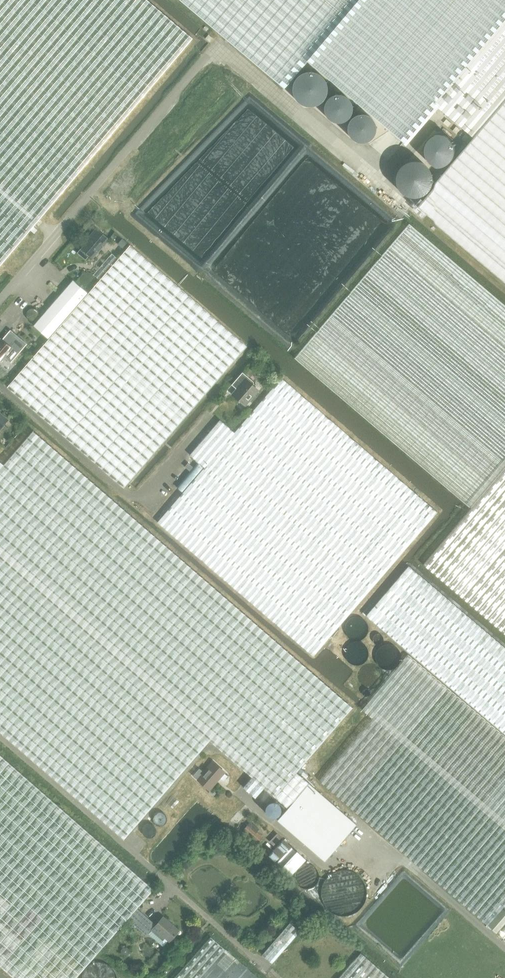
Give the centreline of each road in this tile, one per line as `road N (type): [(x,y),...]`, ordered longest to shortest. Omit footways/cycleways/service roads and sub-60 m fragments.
road 1 (unclassified): [(0,389),(138,506),(207,421)]
road 2 (unclassified): [(0,739),(154,871)]
road 3 (unclassified): [(0,302),(89,198)]

